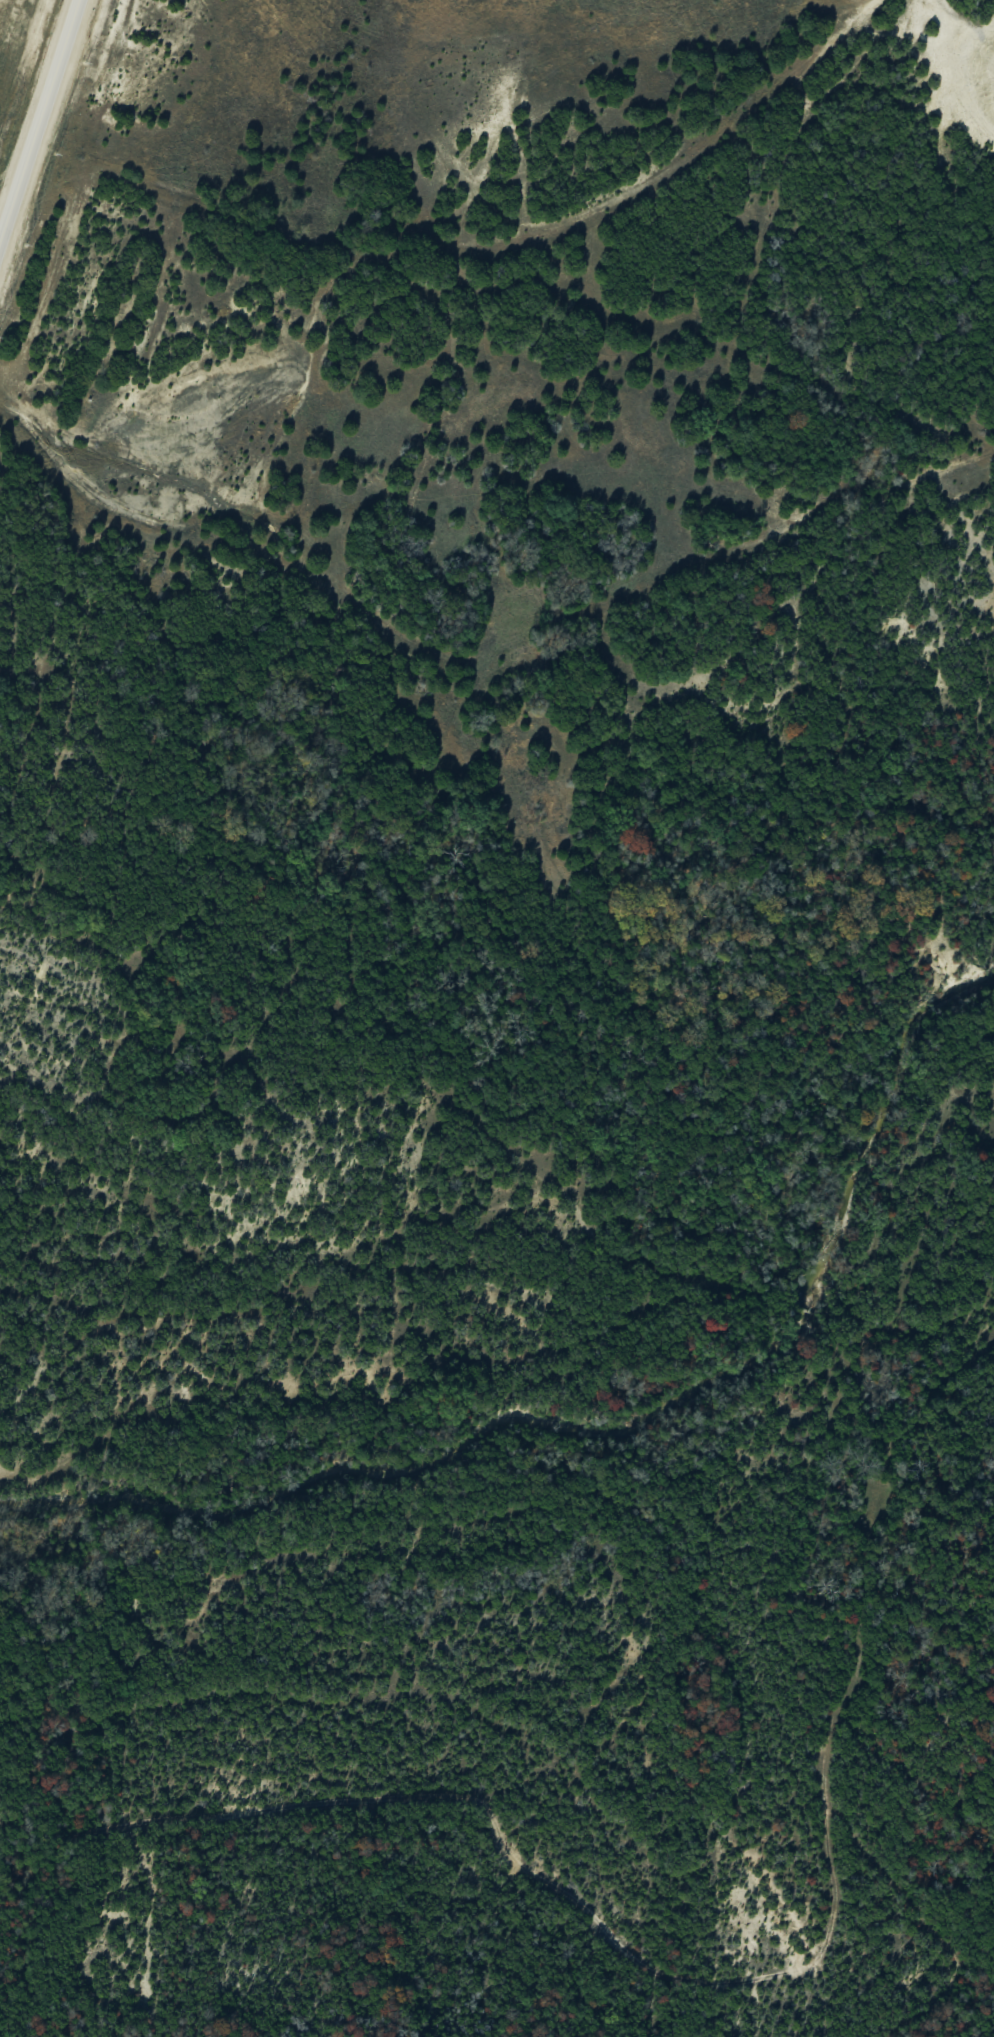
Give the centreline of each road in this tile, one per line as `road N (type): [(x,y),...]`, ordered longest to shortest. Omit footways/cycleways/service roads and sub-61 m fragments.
road 1 (tertiary): [(0,239),(78,0)]

